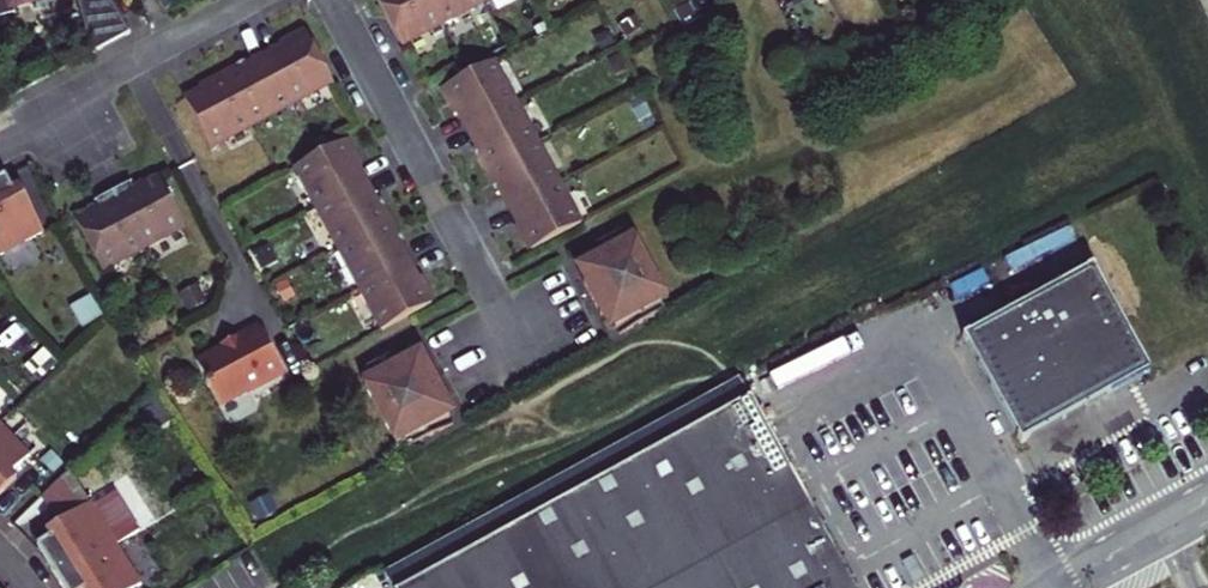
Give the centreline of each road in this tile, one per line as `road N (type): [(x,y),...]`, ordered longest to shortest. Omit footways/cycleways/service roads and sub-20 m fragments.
road 1 (residential): [(333,0),(521,357)]
road 2 (residential): [(0,145),(84,85),(245,0)]

